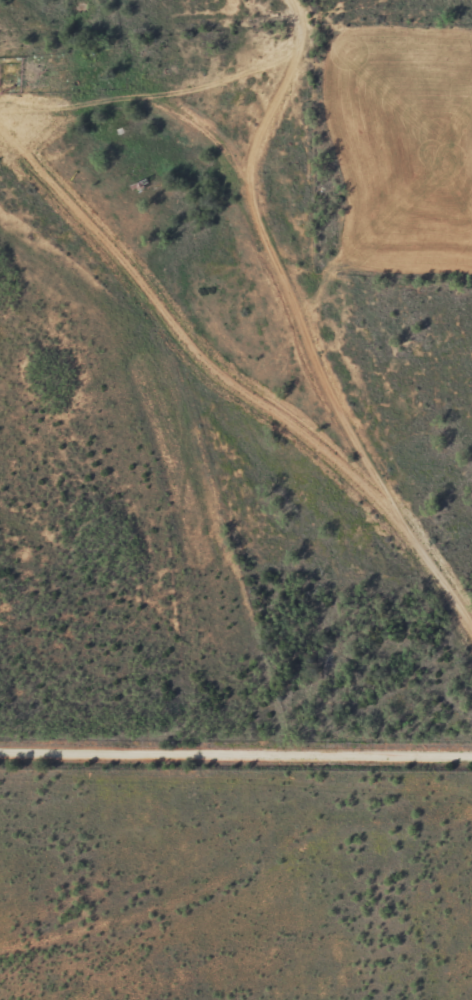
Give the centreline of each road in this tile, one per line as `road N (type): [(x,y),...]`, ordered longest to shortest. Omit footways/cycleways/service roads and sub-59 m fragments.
road 1 (residential): [(455,757),(346,462),(330,385),(254,256),(254,169),(295,97),(277,0)]
road 2 (residential): [(346,462),(274,442),(202,385),(0,156)]
road 3 (residential): [(471,757),(0,757)]
road 4 (residential): [(0,104),(141,96),(254,169)]

